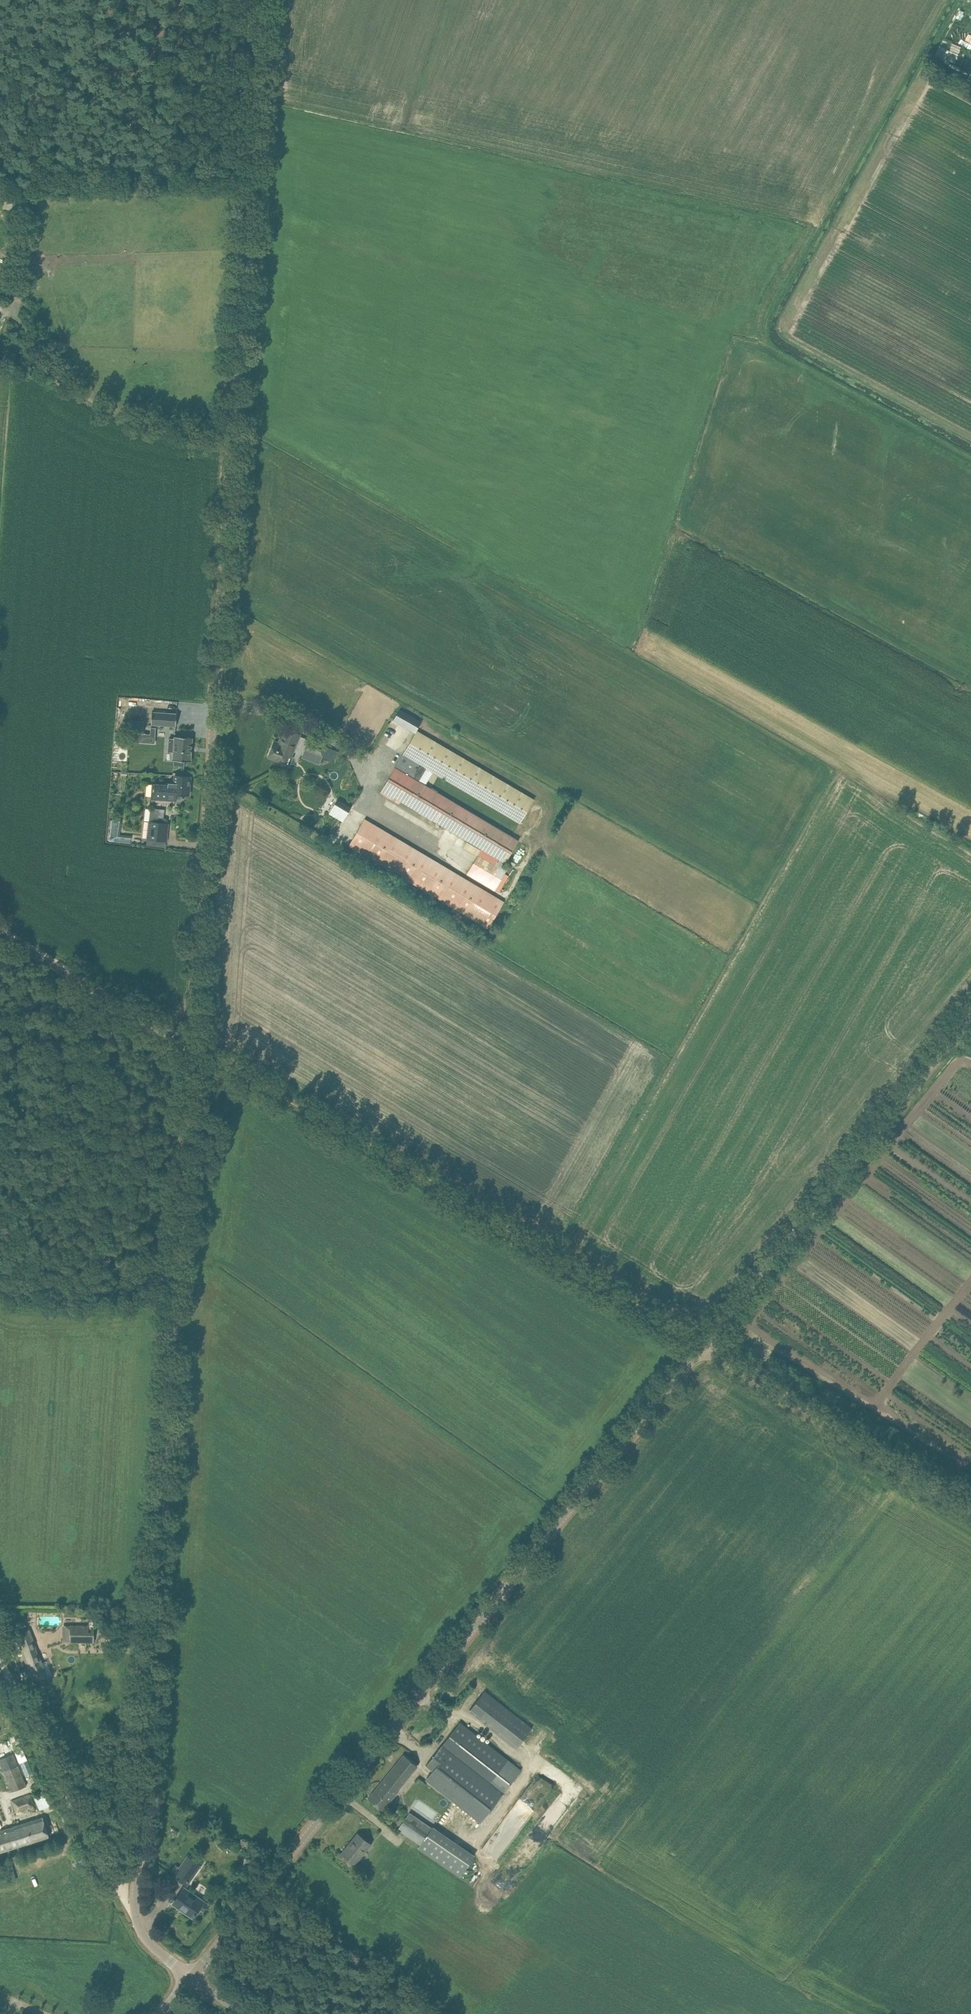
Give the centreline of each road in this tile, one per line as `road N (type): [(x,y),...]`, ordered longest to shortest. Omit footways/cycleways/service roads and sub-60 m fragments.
road 1 (tertiary): [(200,1043),(260,0)]
road 2 (tertiary): [(130,1906),(200,1043)]
road 3 (tertiary): [(193,1979),(707,1349)]
road 4 (tertiary): [(707,1349),(970,1019)]
road 5 (unclassified): [(970,1508),(707,1349)]
road 6 (unclassified): [(10,1659),(97,1859),(130,1906)]
road 7 (unclassified): [(200,1043),(0,920)]

